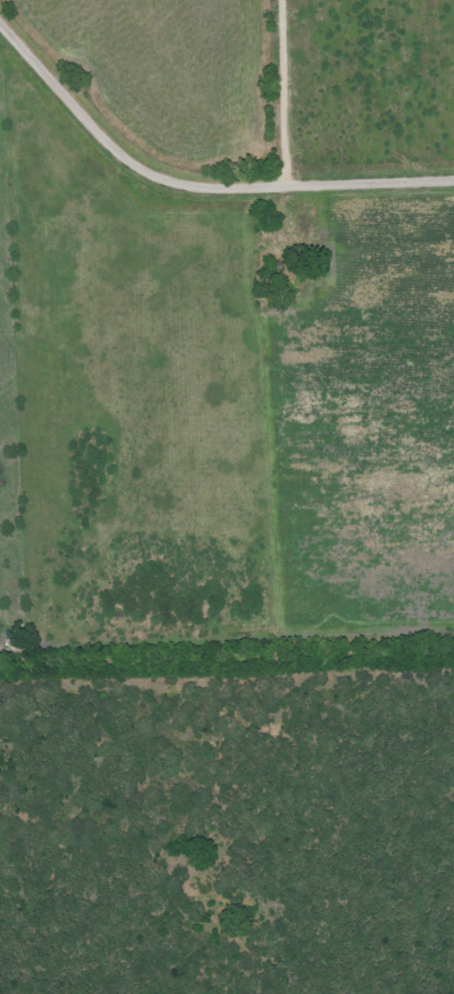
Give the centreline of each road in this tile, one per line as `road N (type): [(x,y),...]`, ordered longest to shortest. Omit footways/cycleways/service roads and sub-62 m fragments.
road 1 (residential): [(453,182),(201,186),(165,179),(100,132),(0,22)]

